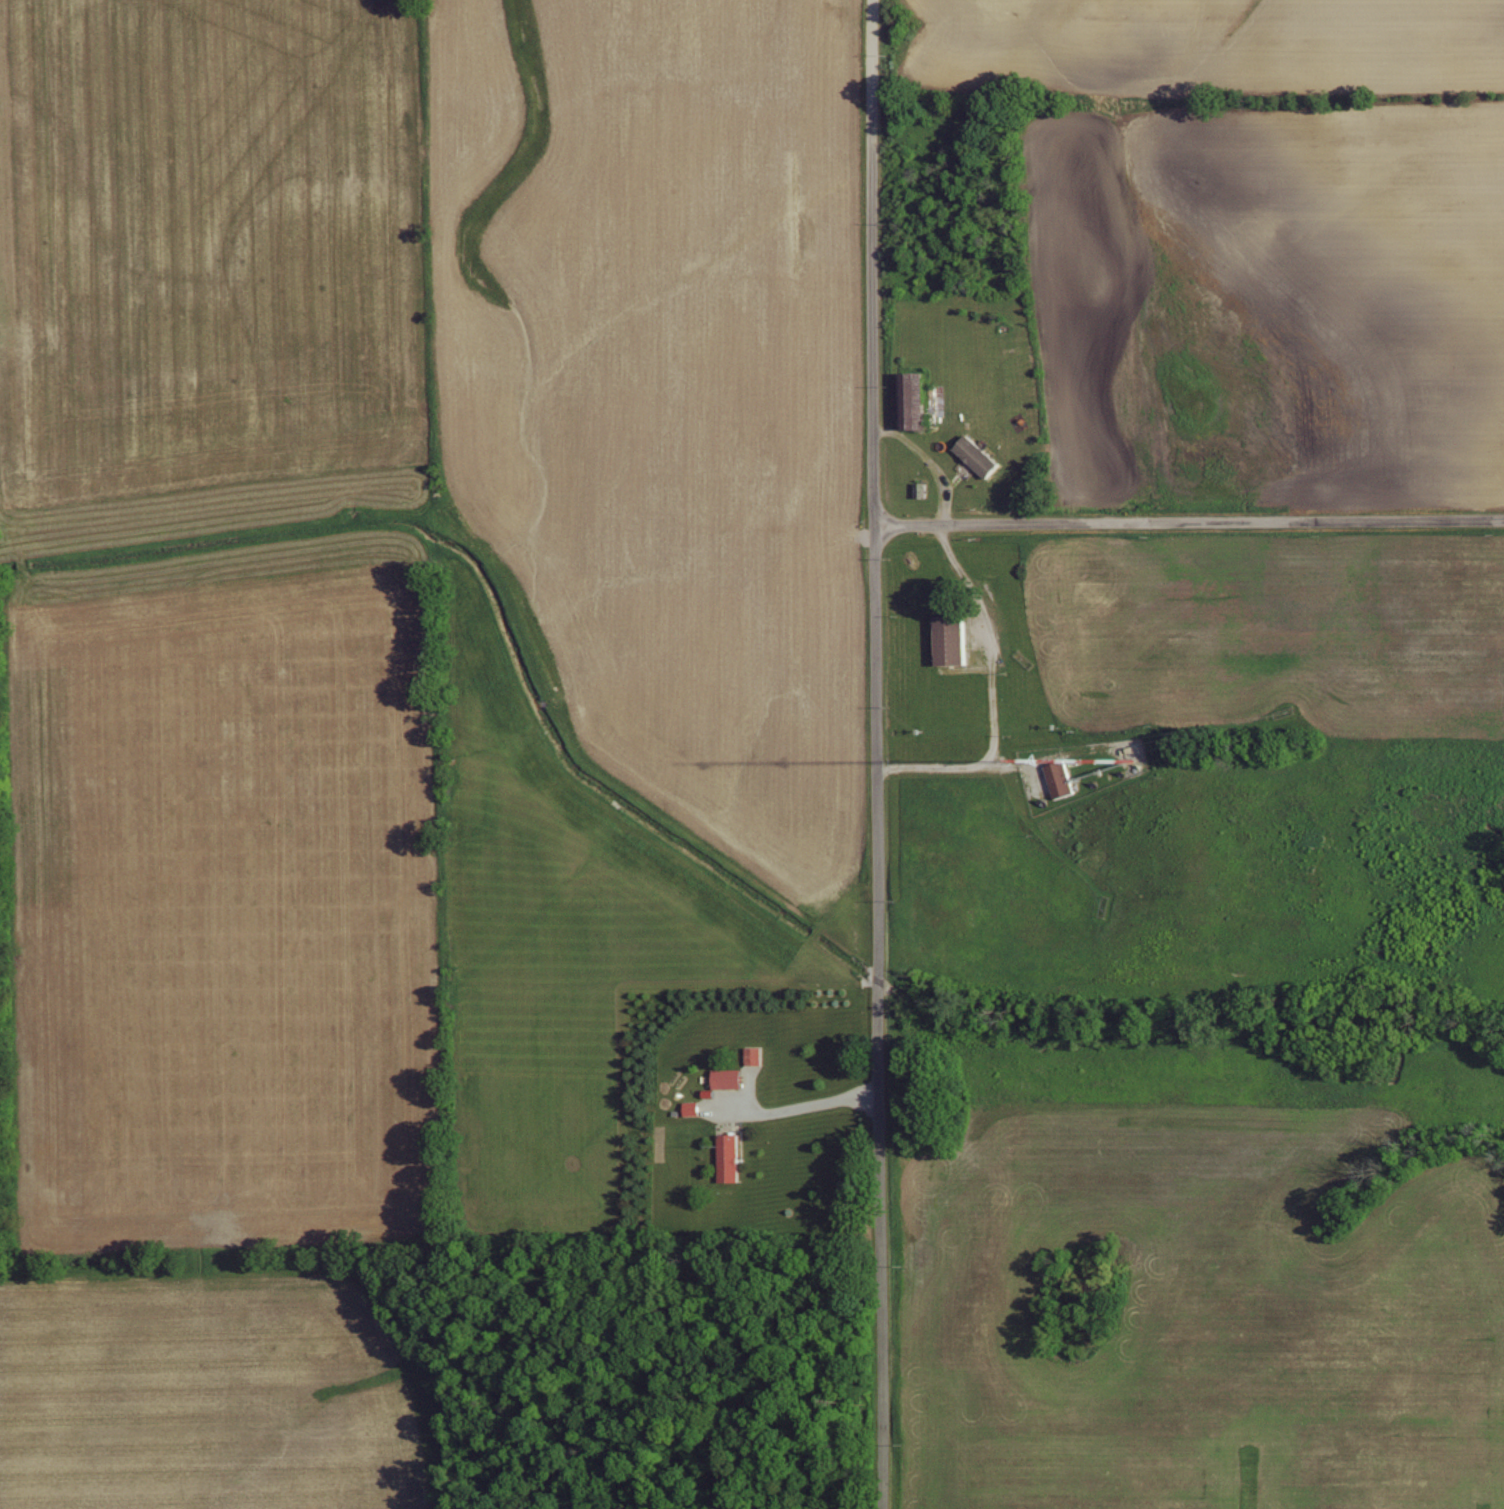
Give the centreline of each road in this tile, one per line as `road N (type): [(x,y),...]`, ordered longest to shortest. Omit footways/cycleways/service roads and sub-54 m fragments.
road 1 (tertiary): [(878,1508),(873,0)]
road 2 (residential): [(1503,521),(872,527)]

